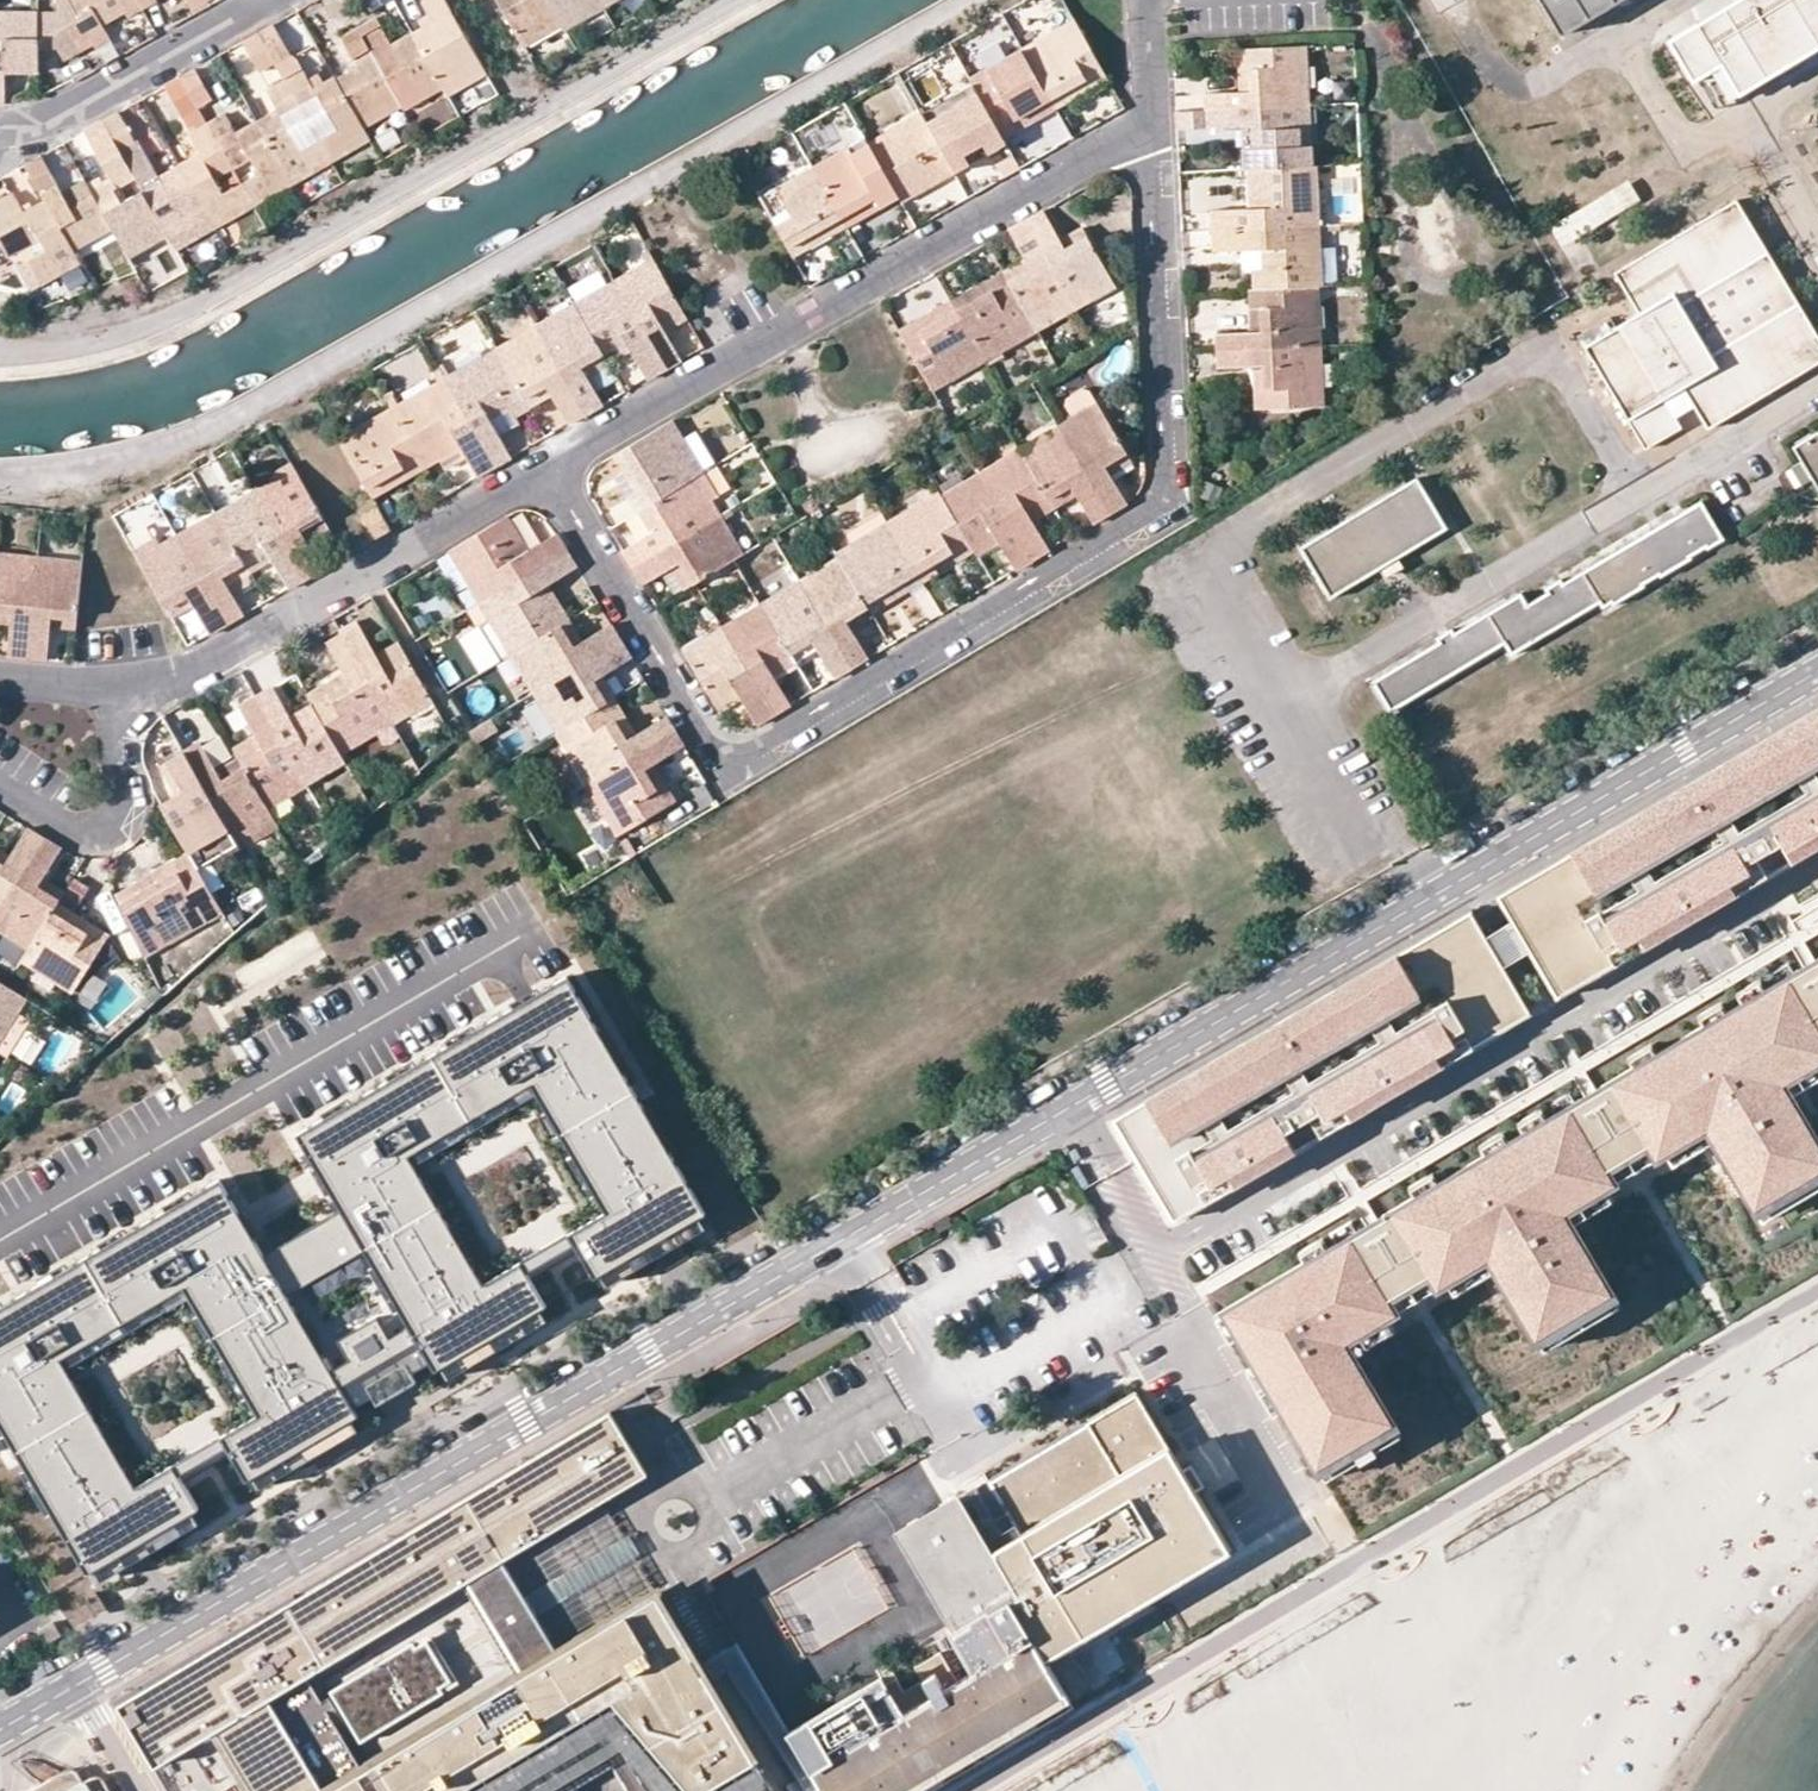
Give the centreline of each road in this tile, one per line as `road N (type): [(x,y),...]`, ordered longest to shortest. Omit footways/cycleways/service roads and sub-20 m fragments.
road 1 (residential): [(77,1688),(1817,673)]
road 2 (residential): [(543,471),(704,745),(739,757),(1158,502),(1165,482),(1151,123)]
road 3 (residential): [(543,471),(1151,123)]
road 4 (residential): [(130,682),(198,667),(543,471)]
road 5 (residential): [(0,132),(33,127),(264,0)]
road 6 (residential): [(0,789),(68,830),(85,835),(115,824),(129,799),(121,749),(130,682)]
road 7 (residential): [(0,675),(130,682)]
road 8 (residential): [(1151,123),(1148,0)]

